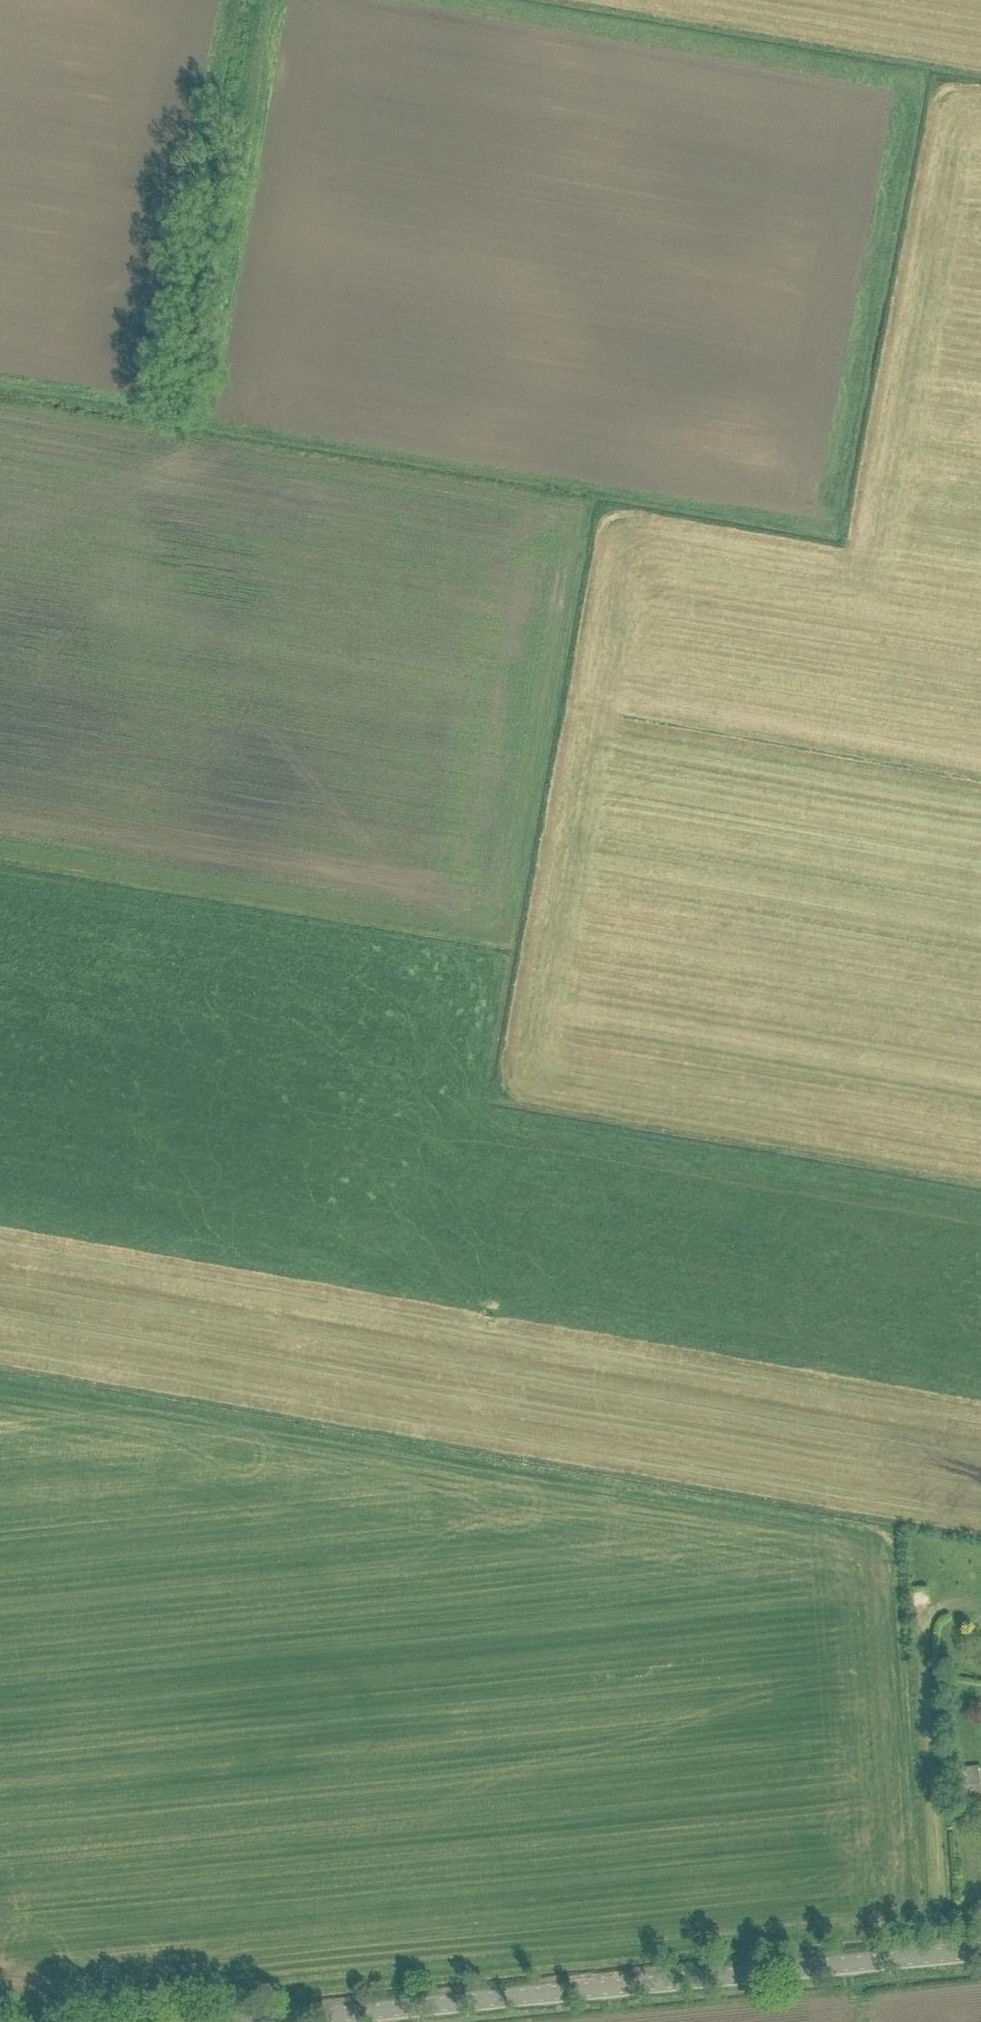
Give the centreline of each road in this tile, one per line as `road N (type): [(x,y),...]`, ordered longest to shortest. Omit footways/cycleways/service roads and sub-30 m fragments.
road 1 (tertiary): [(980,1951),(284,2021)]

